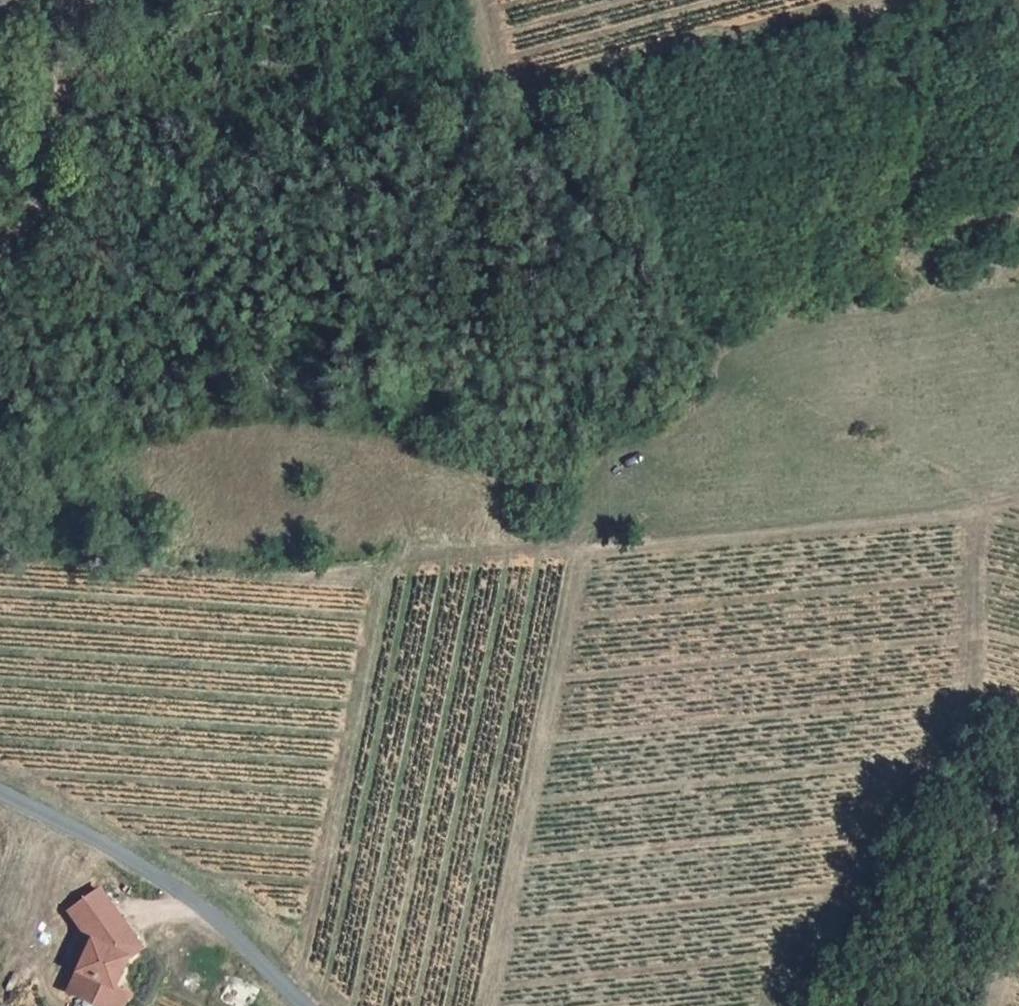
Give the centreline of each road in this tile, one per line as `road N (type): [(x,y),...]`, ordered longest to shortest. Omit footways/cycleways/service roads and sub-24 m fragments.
road 1 (unclassified): [(307,1005),(225,926),(151,872),(0,790)]
road 2 (track): [(0,242),(7,225),(52,203),(68,0)]

